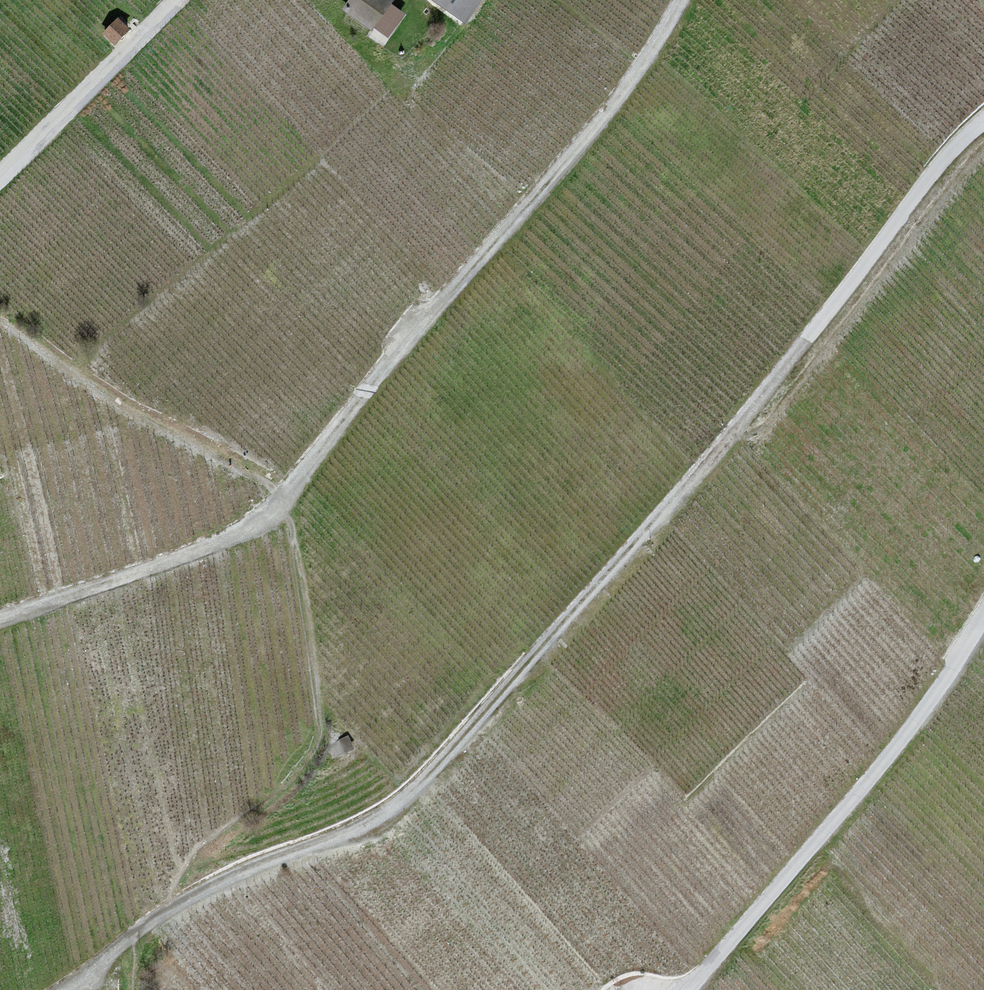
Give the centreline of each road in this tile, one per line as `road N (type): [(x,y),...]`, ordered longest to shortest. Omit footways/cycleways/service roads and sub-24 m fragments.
road 1 (unclassified): [(983,124),(906,206),(694,475),(390,809),(166,910),(113,944),(80,989)]
road 2 (unclassified): [(0,621),(248,530),(567,159),(646,55),(677,0)]
road 3 (unclassified): [(696,989),(983,620)]
road 4 (unclassified): [(172,0),(0,179)]

